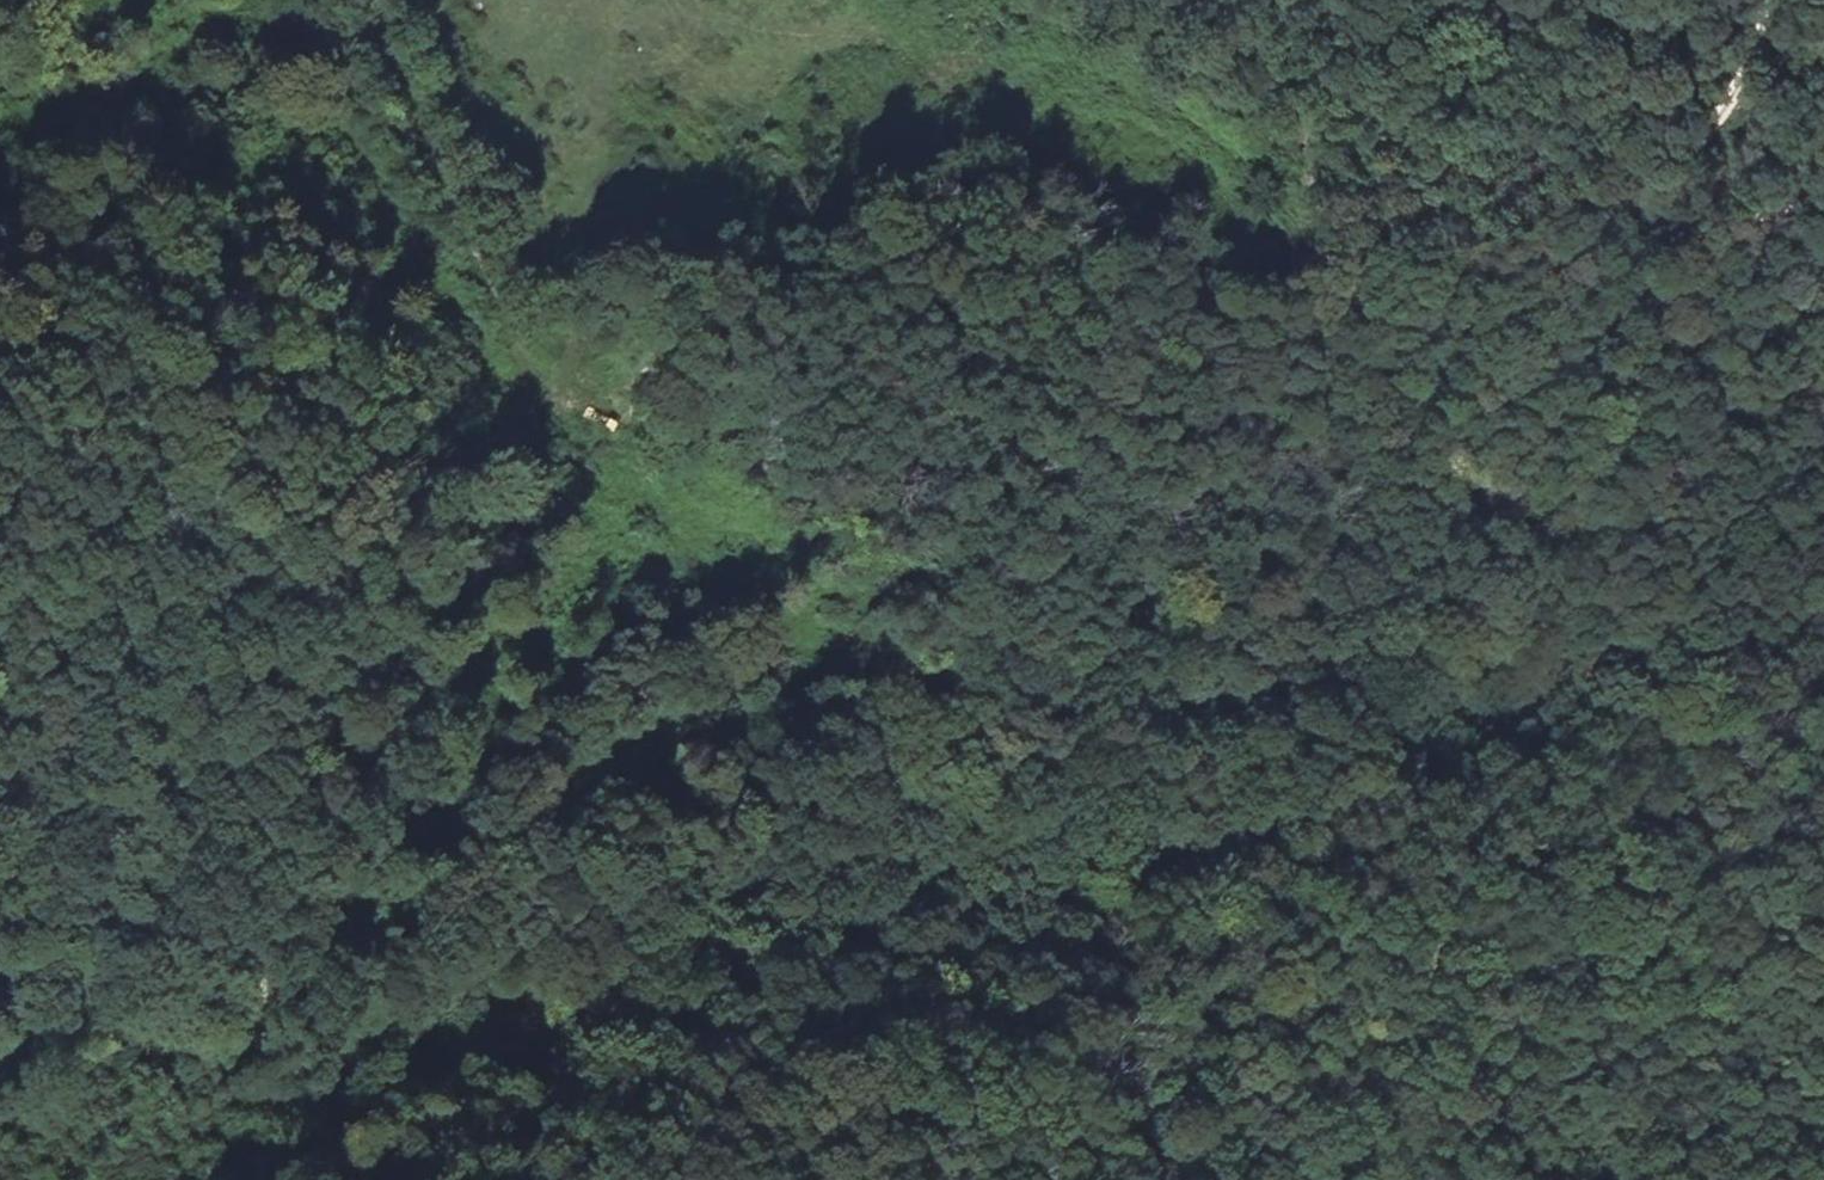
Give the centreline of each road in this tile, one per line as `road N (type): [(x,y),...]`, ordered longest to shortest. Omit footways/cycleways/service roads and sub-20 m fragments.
road 1 (track): [(1288,182),(1275,276),(1308,360),(1446,480),(1502,481),(1667,238)]
road 2 (track): [(260,0),(413,255),(536,399)]
road 3 (track): [(1667,238),(1652,199),(1699,111),(1734,15),(1732,0)]
road 4 (track): [(1823,200),(1794,215),(1667,238)]

